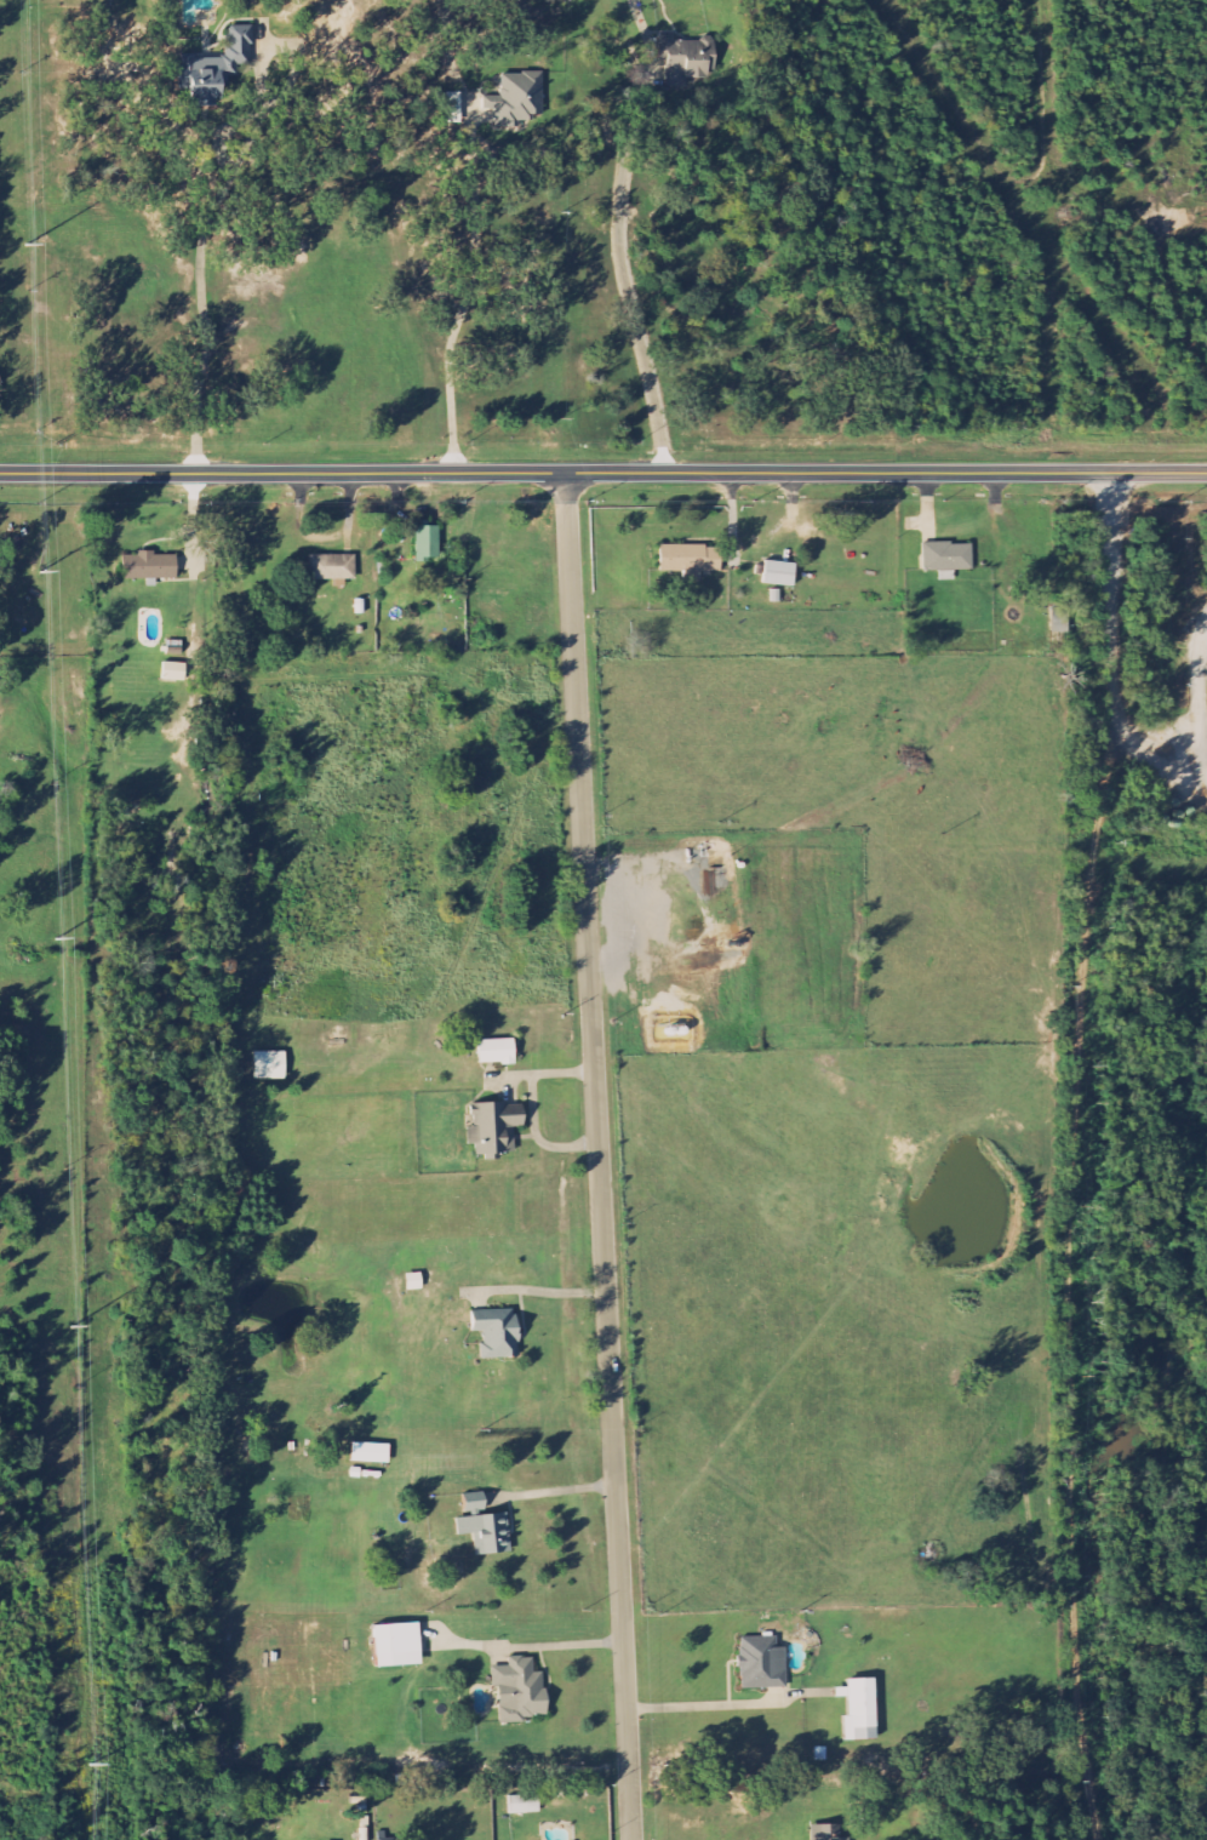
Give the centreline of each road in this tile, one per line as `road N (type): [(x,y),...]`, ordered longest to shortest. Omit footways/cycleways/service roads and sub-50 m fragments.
road 1 (residential): [(630,1839),(564,474)]
road 2 (tertiary): [(0,473),(1206,473)]

